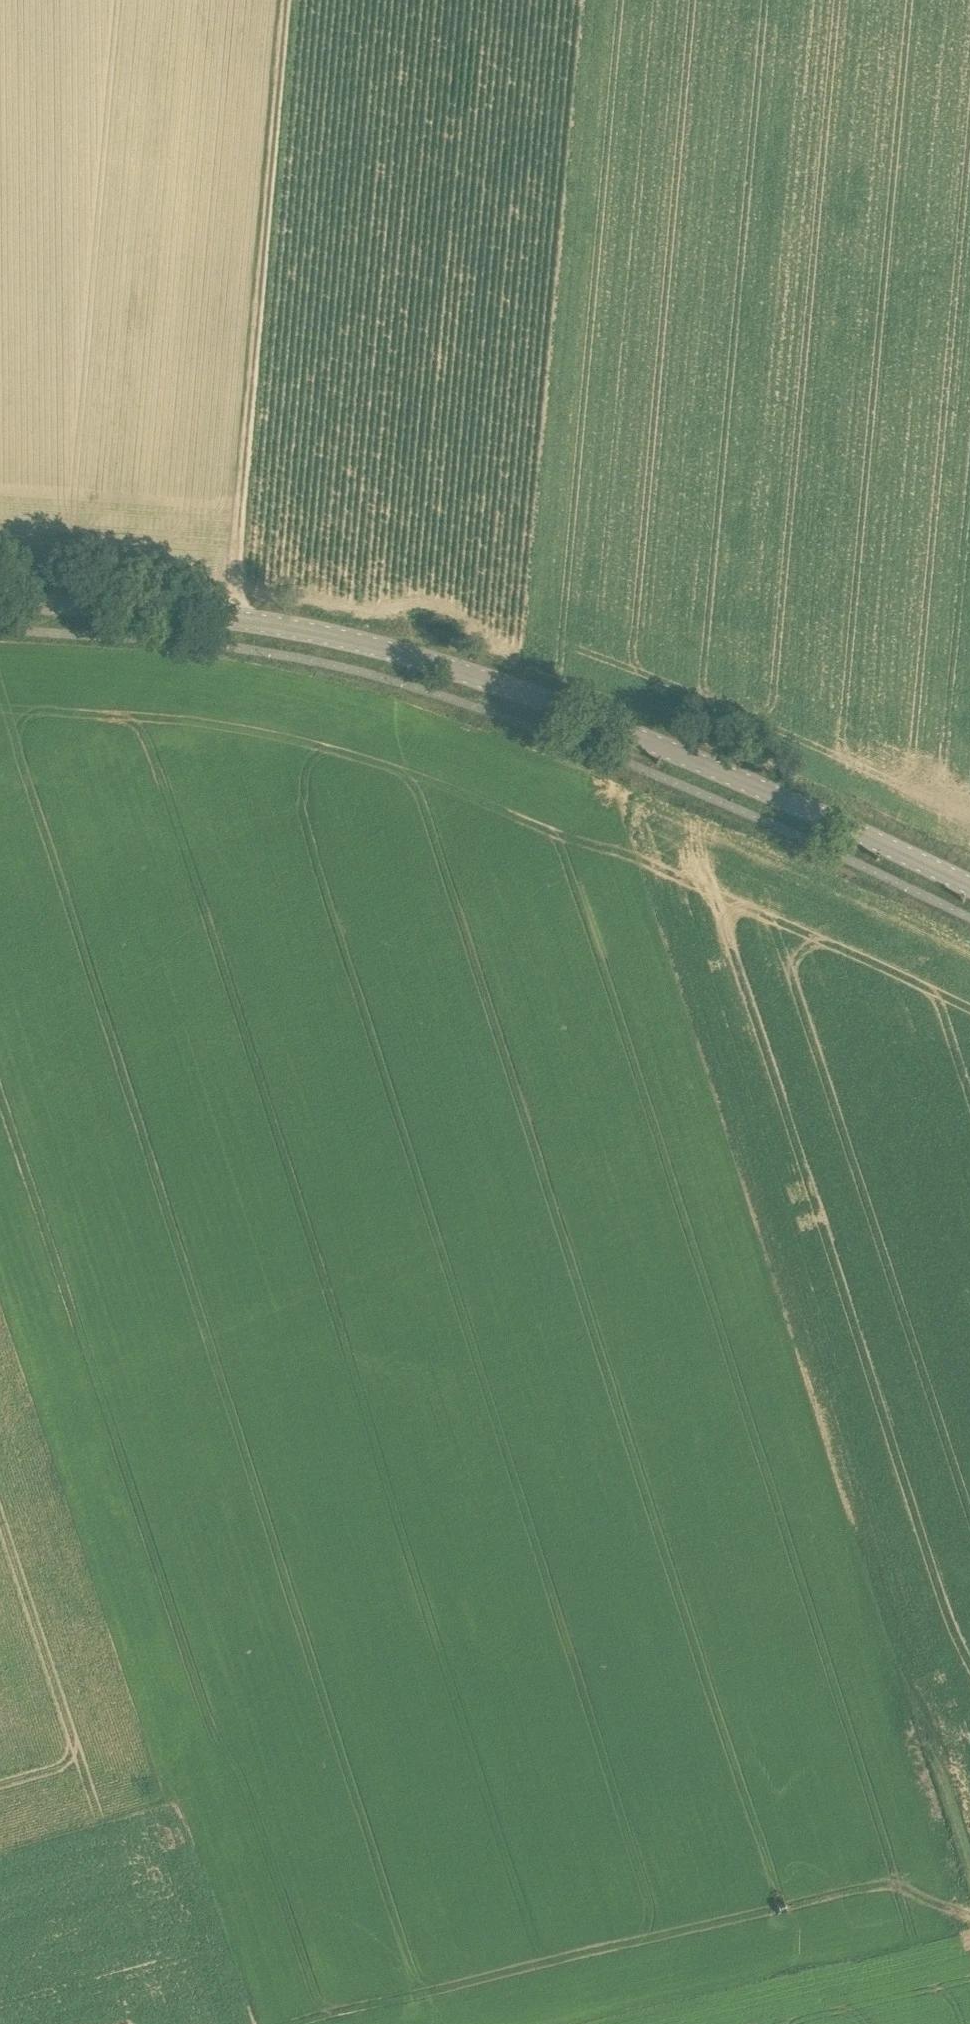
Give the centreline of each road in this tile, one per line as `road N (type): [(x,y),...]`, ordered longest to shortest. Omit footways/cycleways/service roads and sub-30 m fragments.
road 1 (tertiary): [(969,882),(637,730),(410,649),(232,616),(0,600)]
road 2 (track): [(285,0),(229,648)]

